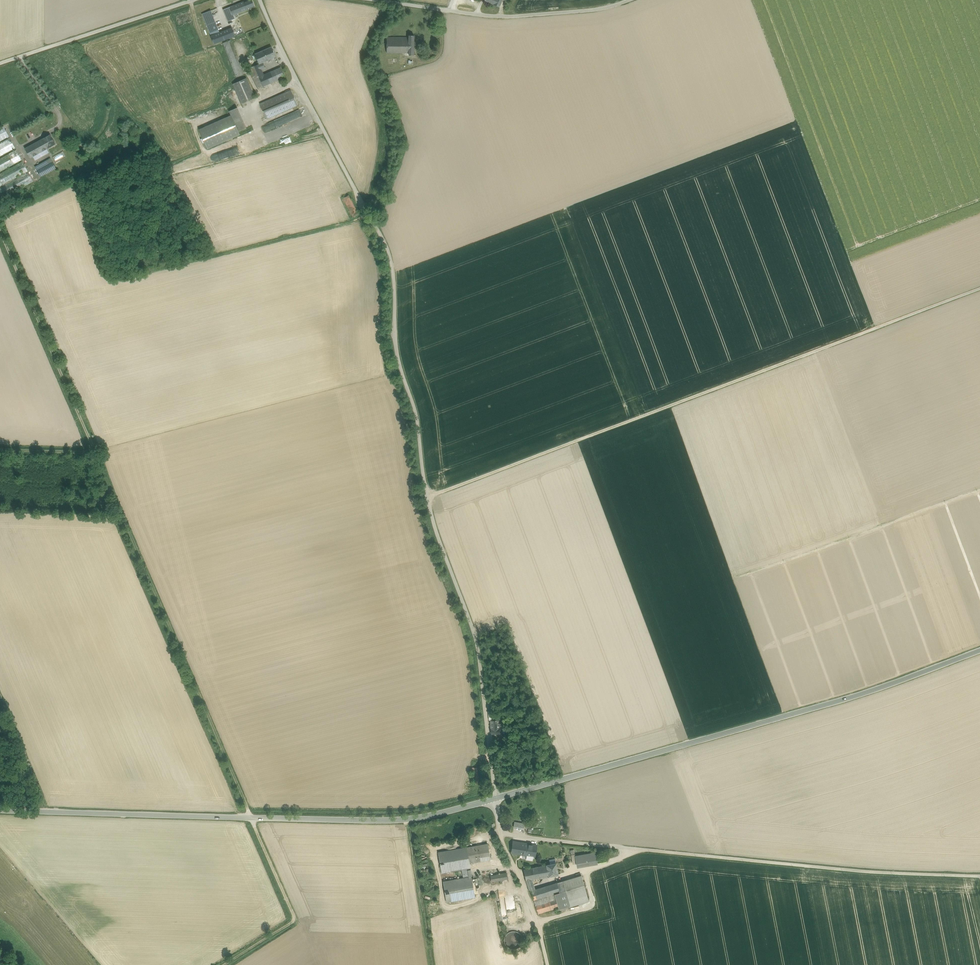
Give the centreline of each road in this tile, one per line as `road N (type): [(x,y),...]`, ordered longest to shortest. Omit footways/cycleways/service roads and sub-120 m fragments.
road 1 (track): [(495,798),(482,652),(429,498),(420,418),(394,346),(396,272),(260,0)]
road 2 (track): [(979,290),(429,498)]
road 3 (residential): [(979,877),(500,833),(495,798)]
road 4 (tertiary): [(979,650),(862,695),(495,798)]
road 5 (tertiary): [(495,798),(398,820),(0,809)]
road 6 (track): [(97,454),(250,816)]
road 7 (unclassified): [(627,0),(497,17),(377,0)]
road 8 (track): [(97,454),(0,229)]
road 9 (track): [(194,0),(0,63)]
road 10 (track): [(253,817),(295,918),(224,964)]
road 11 (track): [(546,964),(530,900),(500,833)]

